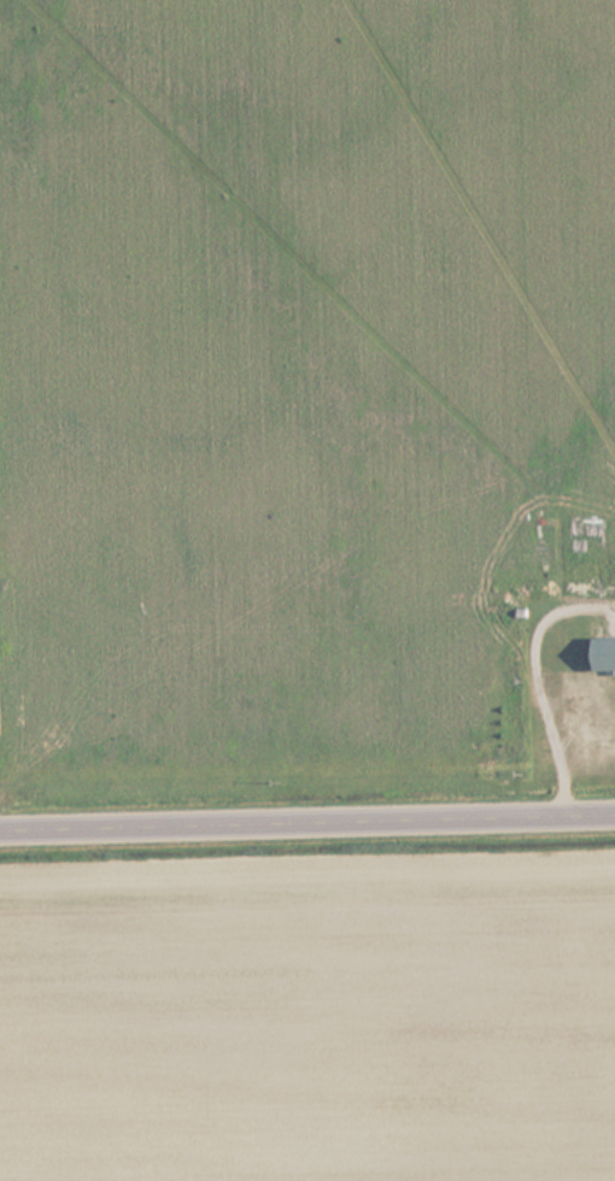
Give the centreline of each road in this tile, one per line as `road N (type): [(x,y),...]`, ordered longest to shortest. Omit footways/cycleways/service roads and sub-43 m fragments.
road 1 (secondary): [(0,826),(614,810)]

